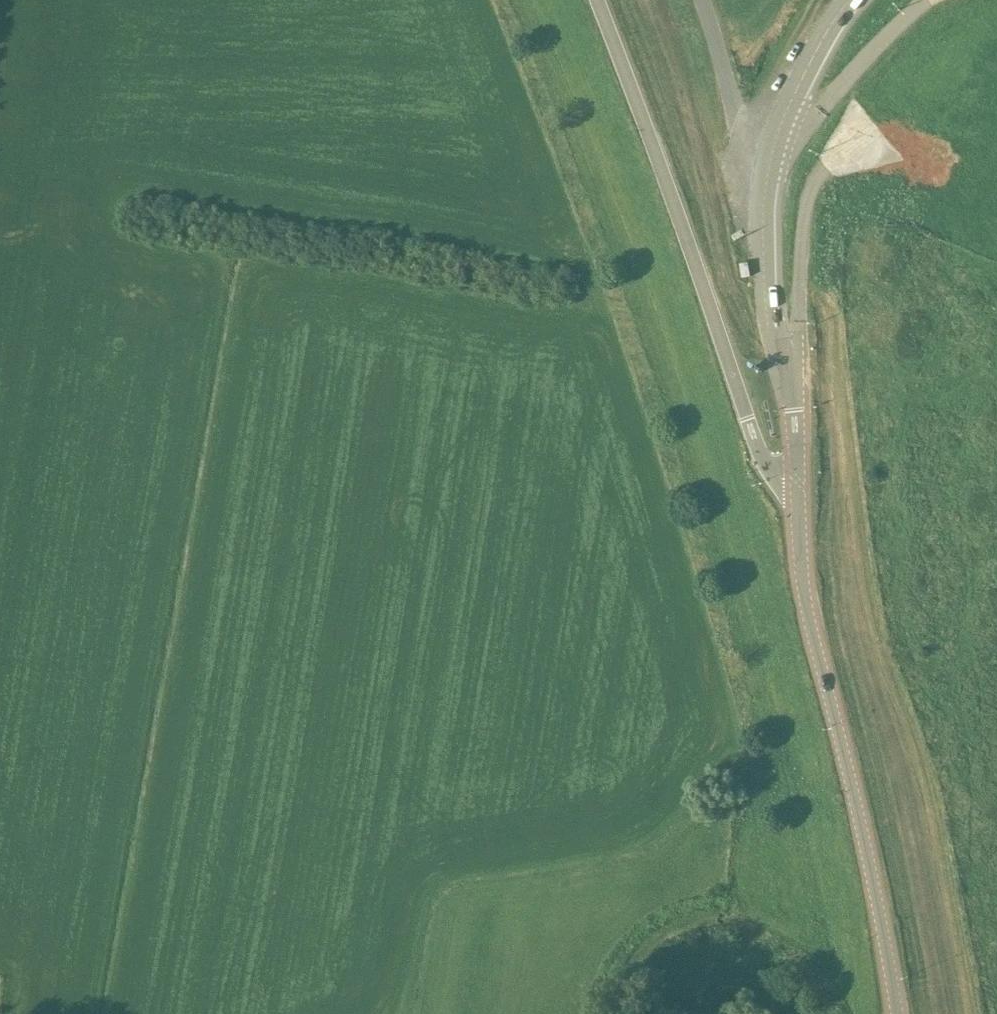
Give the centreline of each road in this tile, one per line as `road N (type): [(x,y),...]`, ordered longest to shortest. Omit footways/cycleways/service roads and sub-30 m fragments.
road 1 (tertiary): [(797,490),(762,459),(595,0)]
road 2 (tertiary): [(899,1013),(807,606),(797,490)]
road 3 (tertiary): [(797,490),(794,409),(768,324),(765,194),(786,114),(850,0)]

